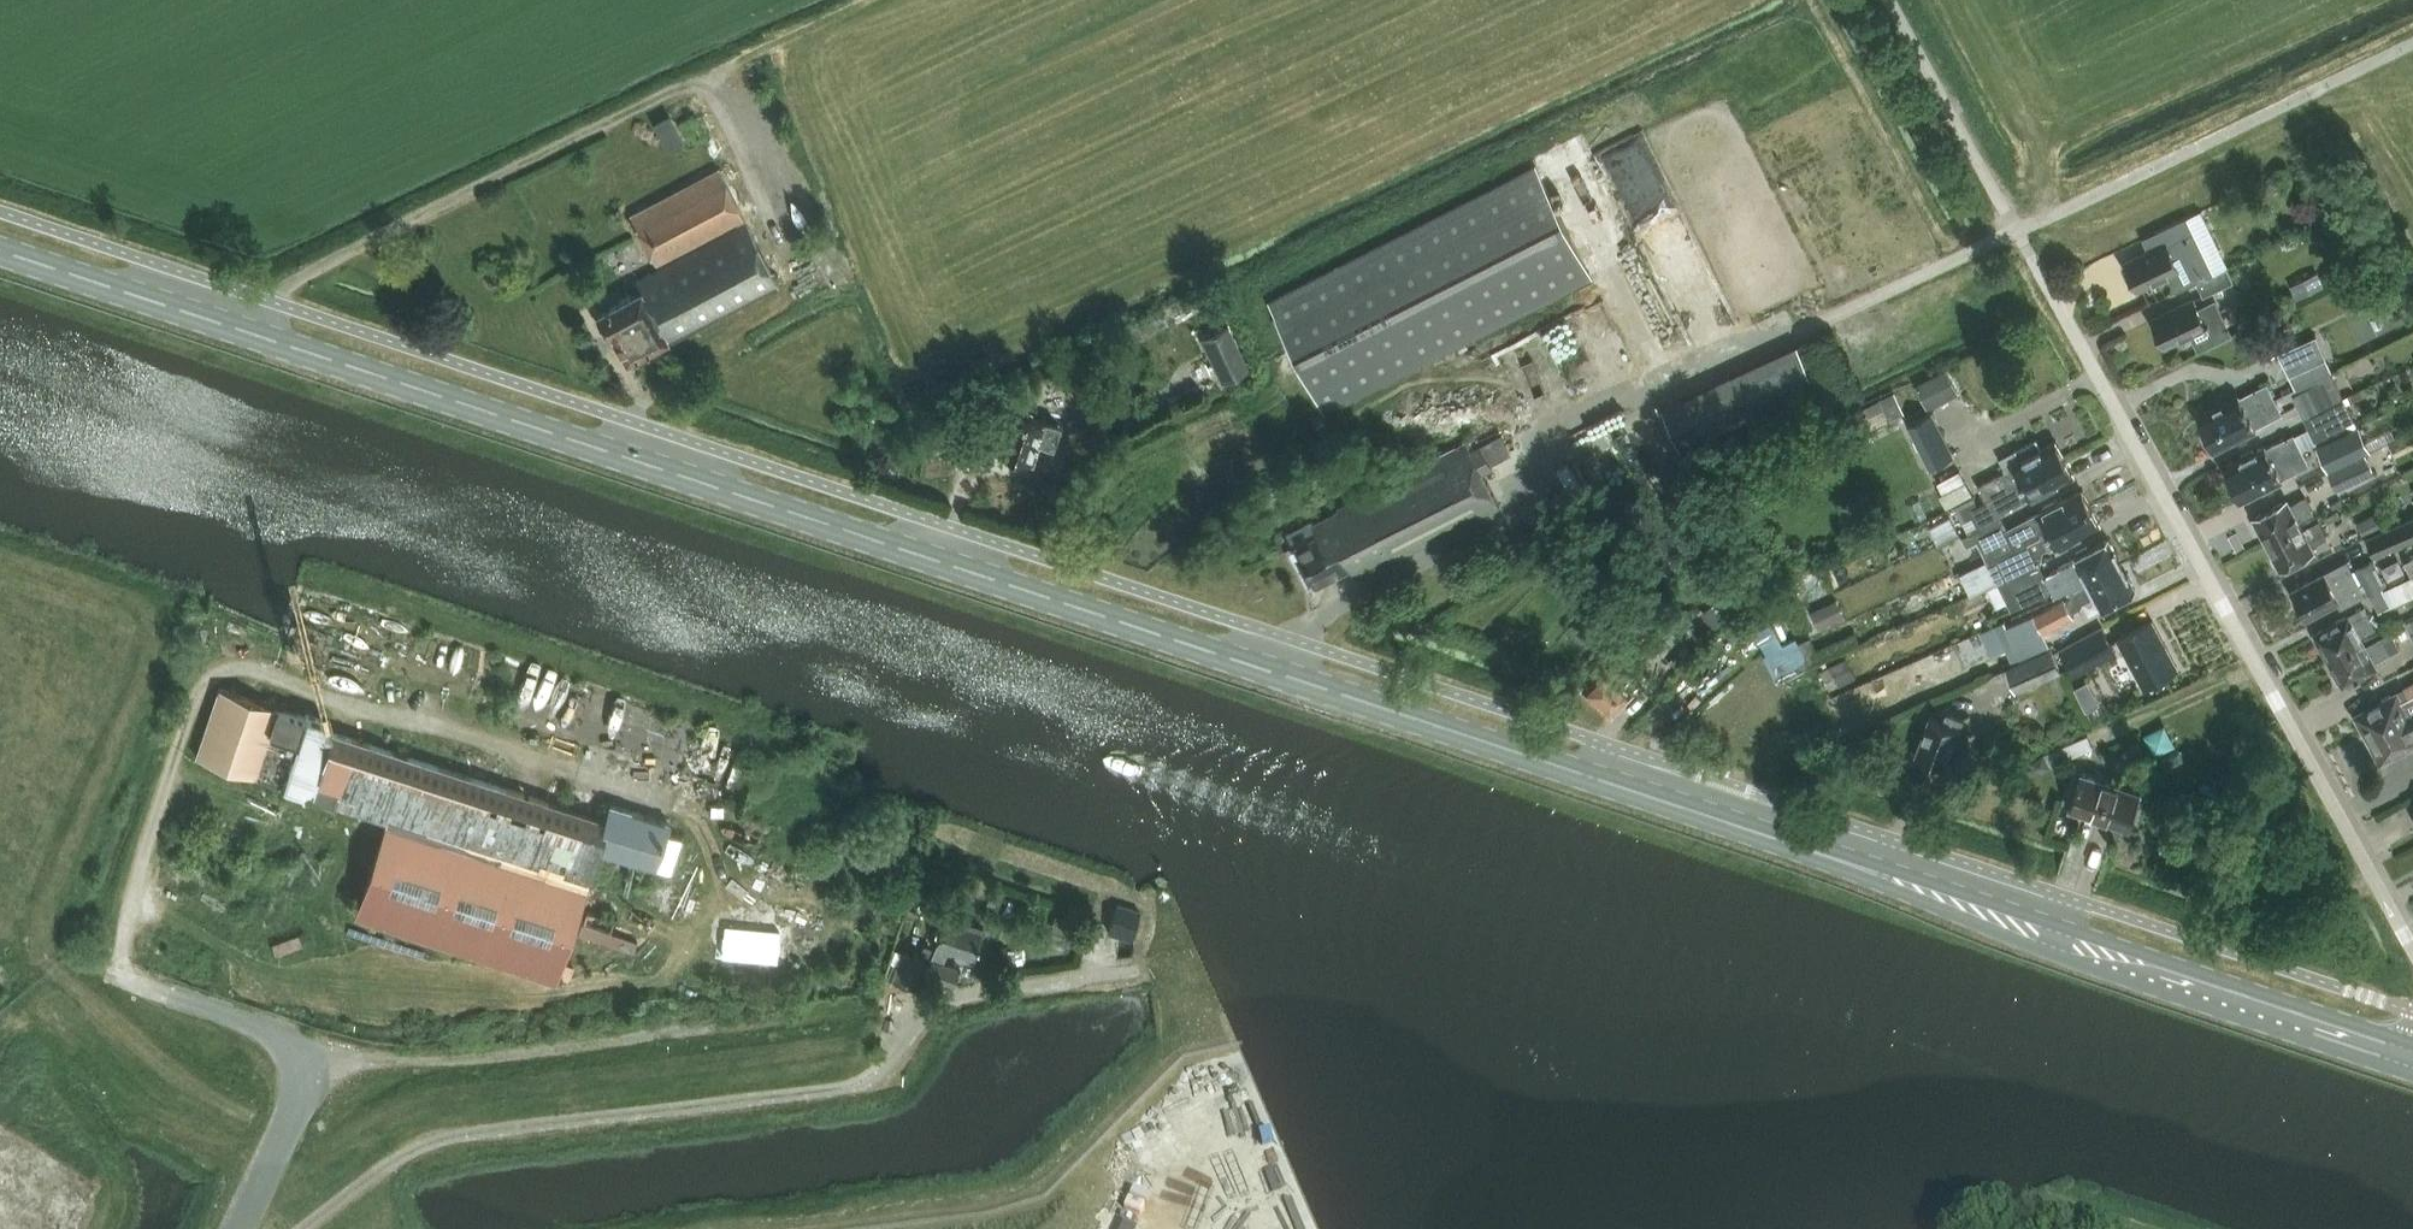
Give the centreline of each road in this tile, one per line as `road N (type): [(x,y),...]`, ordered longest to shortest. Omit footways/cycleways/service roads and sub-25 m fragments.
road 1 (secondary): [(2113,959),(0,254)]
road 2 (unclassified): [(304,1042),(381,1058),(463,1058),(1143,969)]
road 3 (unclassified): [(2412,954),(2006,213)]
road 4 (track): [(1709,378),(2412,47)]
road 5 (track): [(938,996),(869,1084),(420,1148),(307,1228)]
road 6 (track): [(248,334),(271,299),(294,282),(684,89),(711,93),(750,139)]
road 7 (secondary): [(2113,959),(2407,1059)]
road 8 (unclassified): [(239,1228),(292,1117),(304,1042)]
road 9 (unclassified): [(304,1042),(119,970)]

